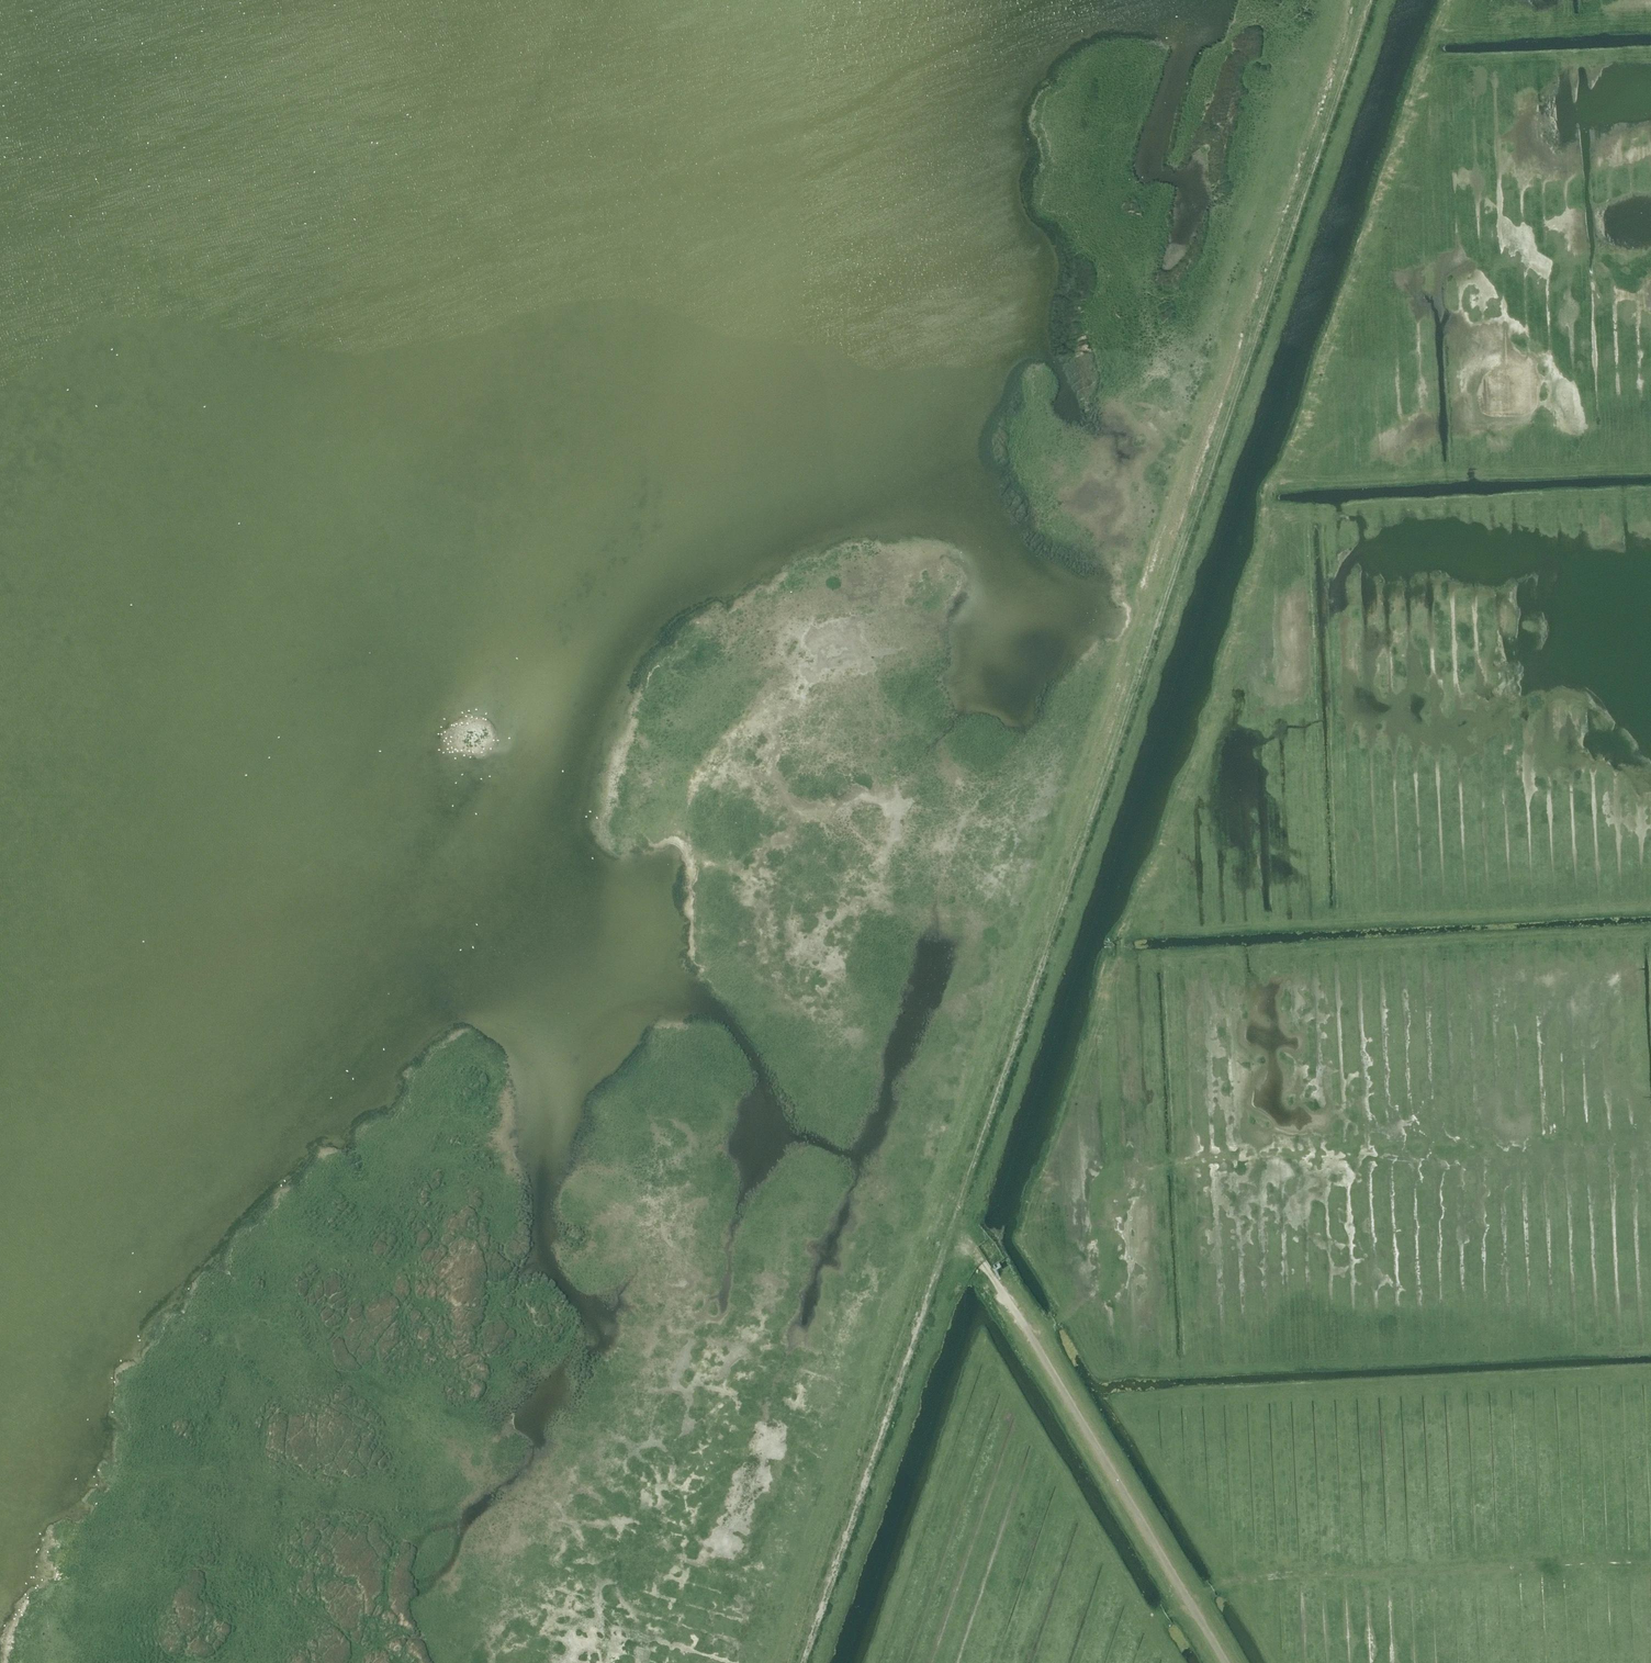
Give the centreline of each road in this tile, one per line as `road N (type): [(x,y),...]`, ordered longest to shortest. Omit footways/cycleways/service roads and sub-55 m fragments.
road 1 (unclassified): [(1226,1662),(991,1274)]

